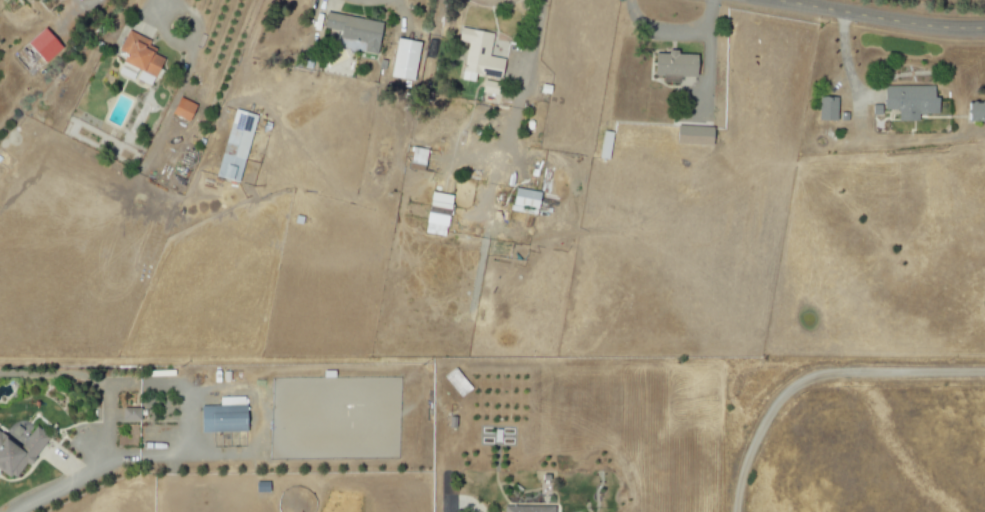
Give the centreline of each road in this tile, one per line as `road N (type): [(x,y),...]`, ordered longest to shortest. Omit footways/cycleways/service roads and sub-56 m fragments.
road 1 (residential): [(984,384),(801,391),(761,446),(746,511)]
road 2 (residential): [(779,0),(984,28)]

